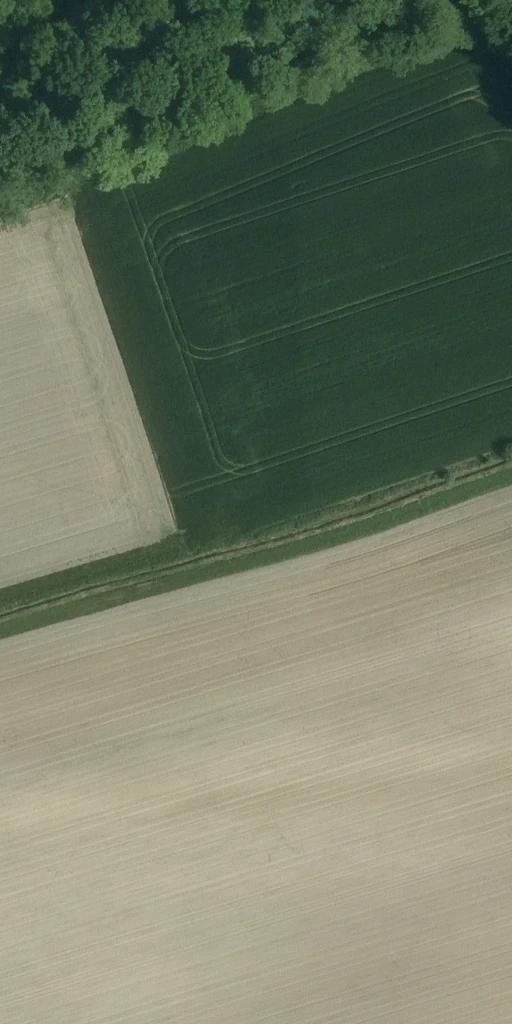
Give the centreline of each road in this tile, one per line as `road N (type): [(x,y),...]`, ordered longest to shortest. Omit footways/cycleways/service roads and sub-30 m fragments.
road 1 (track): [(0,200),(484,7)]

